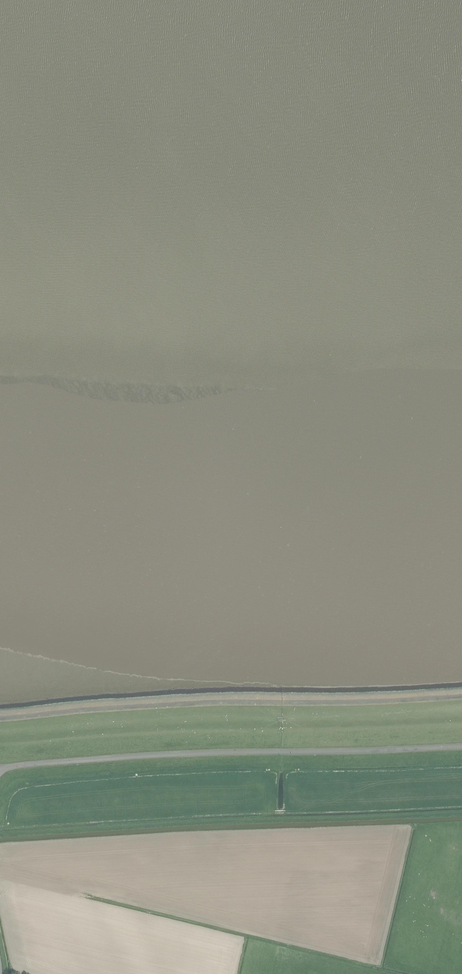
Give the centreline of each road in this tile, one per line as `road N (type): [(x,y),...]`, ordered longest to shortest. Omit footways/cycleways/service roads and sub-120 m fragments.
road 1 (unclassified): [(0,768),(461,747)]

